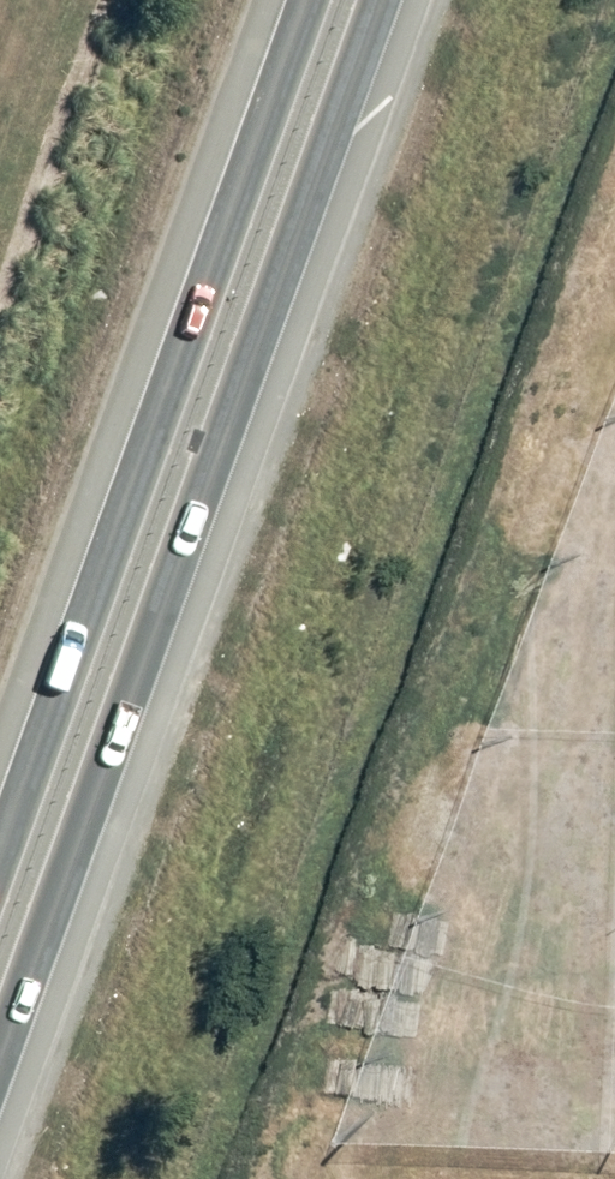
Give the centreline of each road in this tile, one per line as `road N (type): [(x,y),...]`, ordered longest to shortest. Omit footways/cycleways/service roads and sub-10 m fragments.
road 1 (trunk): [(372,0),(0,1025)]
road 2 (trunk): [(0,762),(269,0)]
road 3 (motorway): [(0,300),(106,0)]

